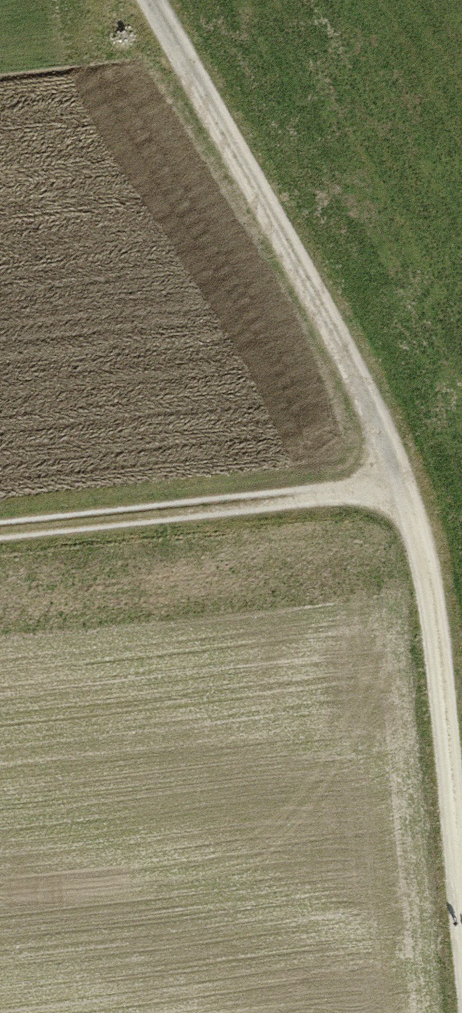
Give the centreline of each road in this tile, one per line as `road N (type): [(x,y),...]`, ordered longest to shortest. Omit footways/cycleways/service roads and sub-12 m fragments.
road 1 (track): [(461,832),(443,622),(412,483),(348,340),(162,0)]
road 2 (track): [(0,526),(412,483)]

